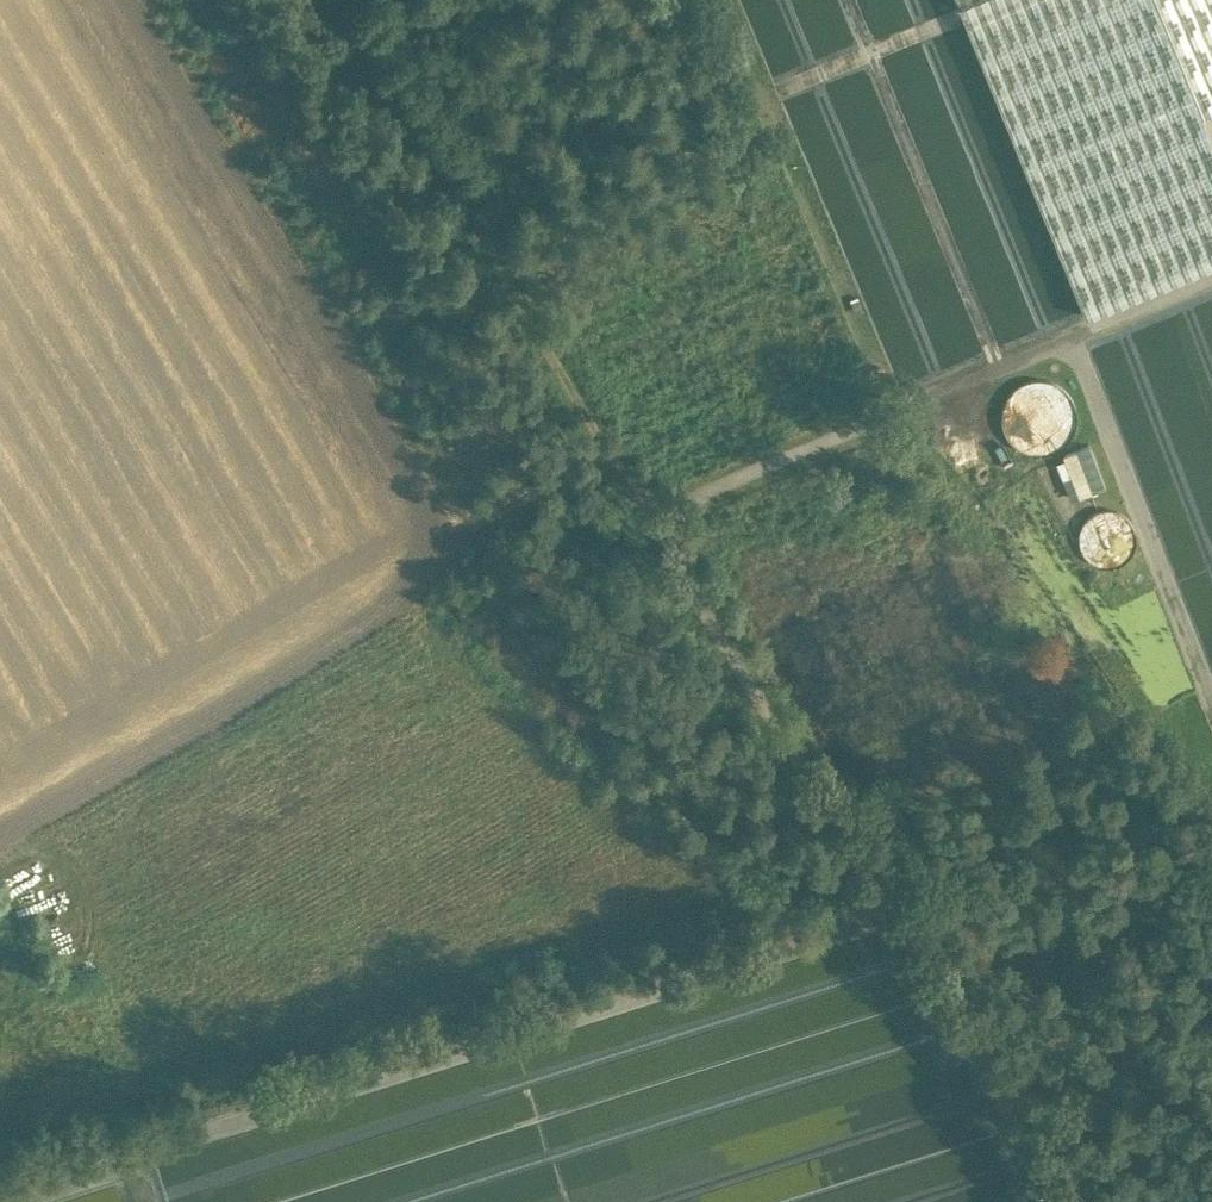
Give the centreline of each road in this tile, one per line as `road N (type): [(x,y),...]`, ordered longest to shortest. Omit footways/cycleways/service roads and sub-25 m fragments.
road 1 (track): [(1072,1201),(334,0)]
road 2 (track): [(951,383),(875,51),(854,0)]
road 3 (track): [(951,383),(649,517)]

